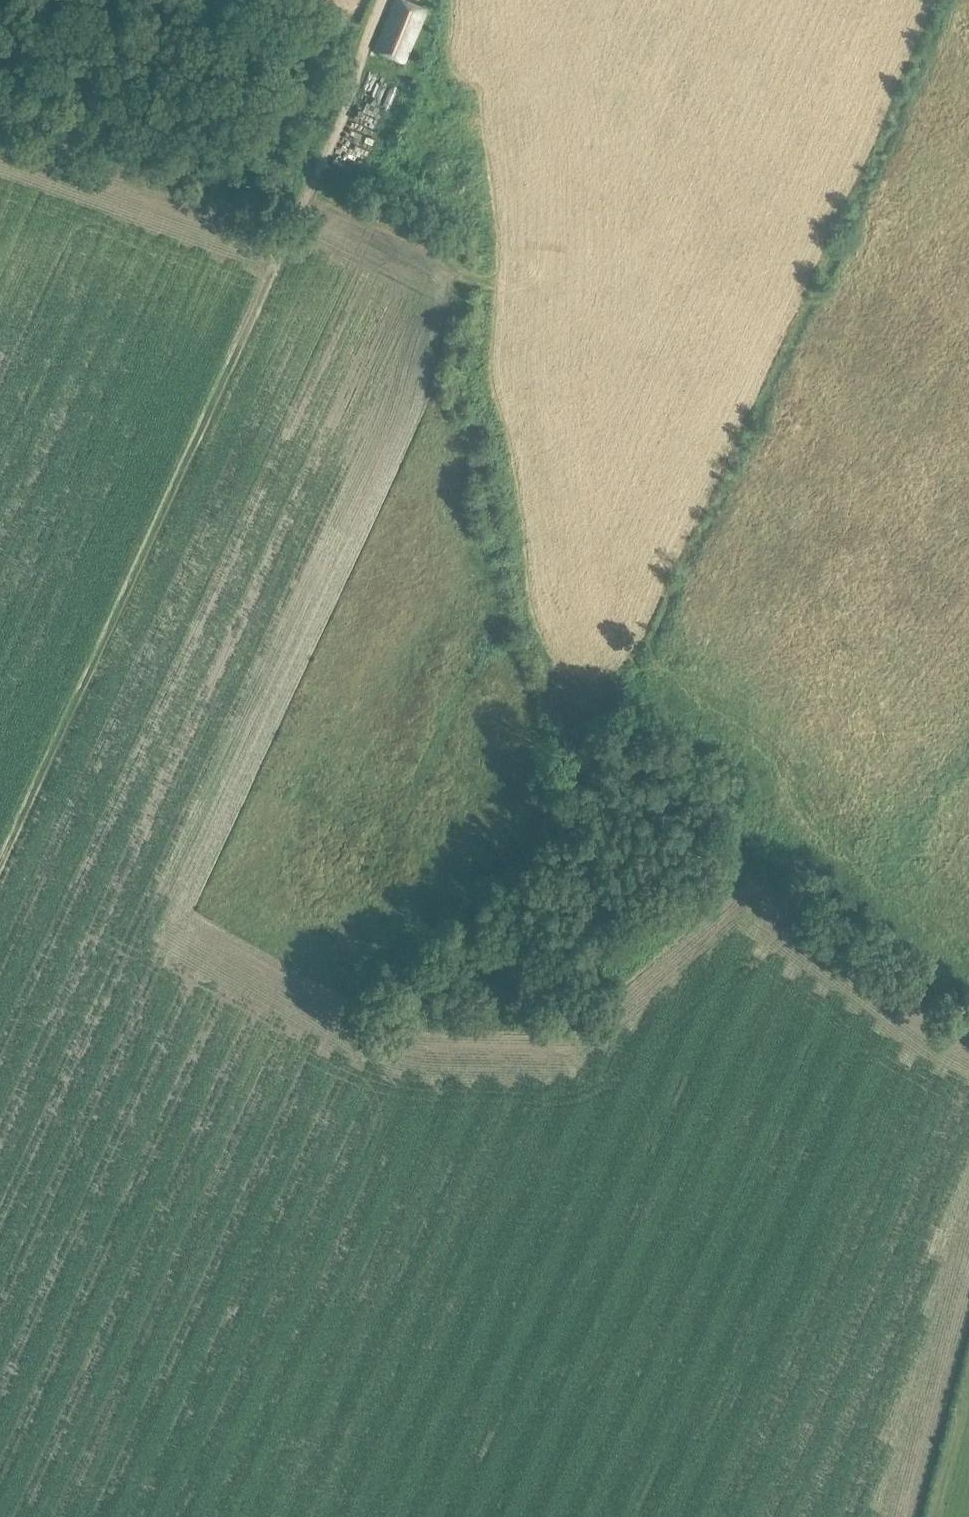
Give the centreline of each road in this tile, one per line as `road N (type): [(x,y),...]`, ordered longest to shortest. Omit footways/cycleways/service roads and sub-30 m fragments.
road 1 (track): [(0,859),(386,0)]

